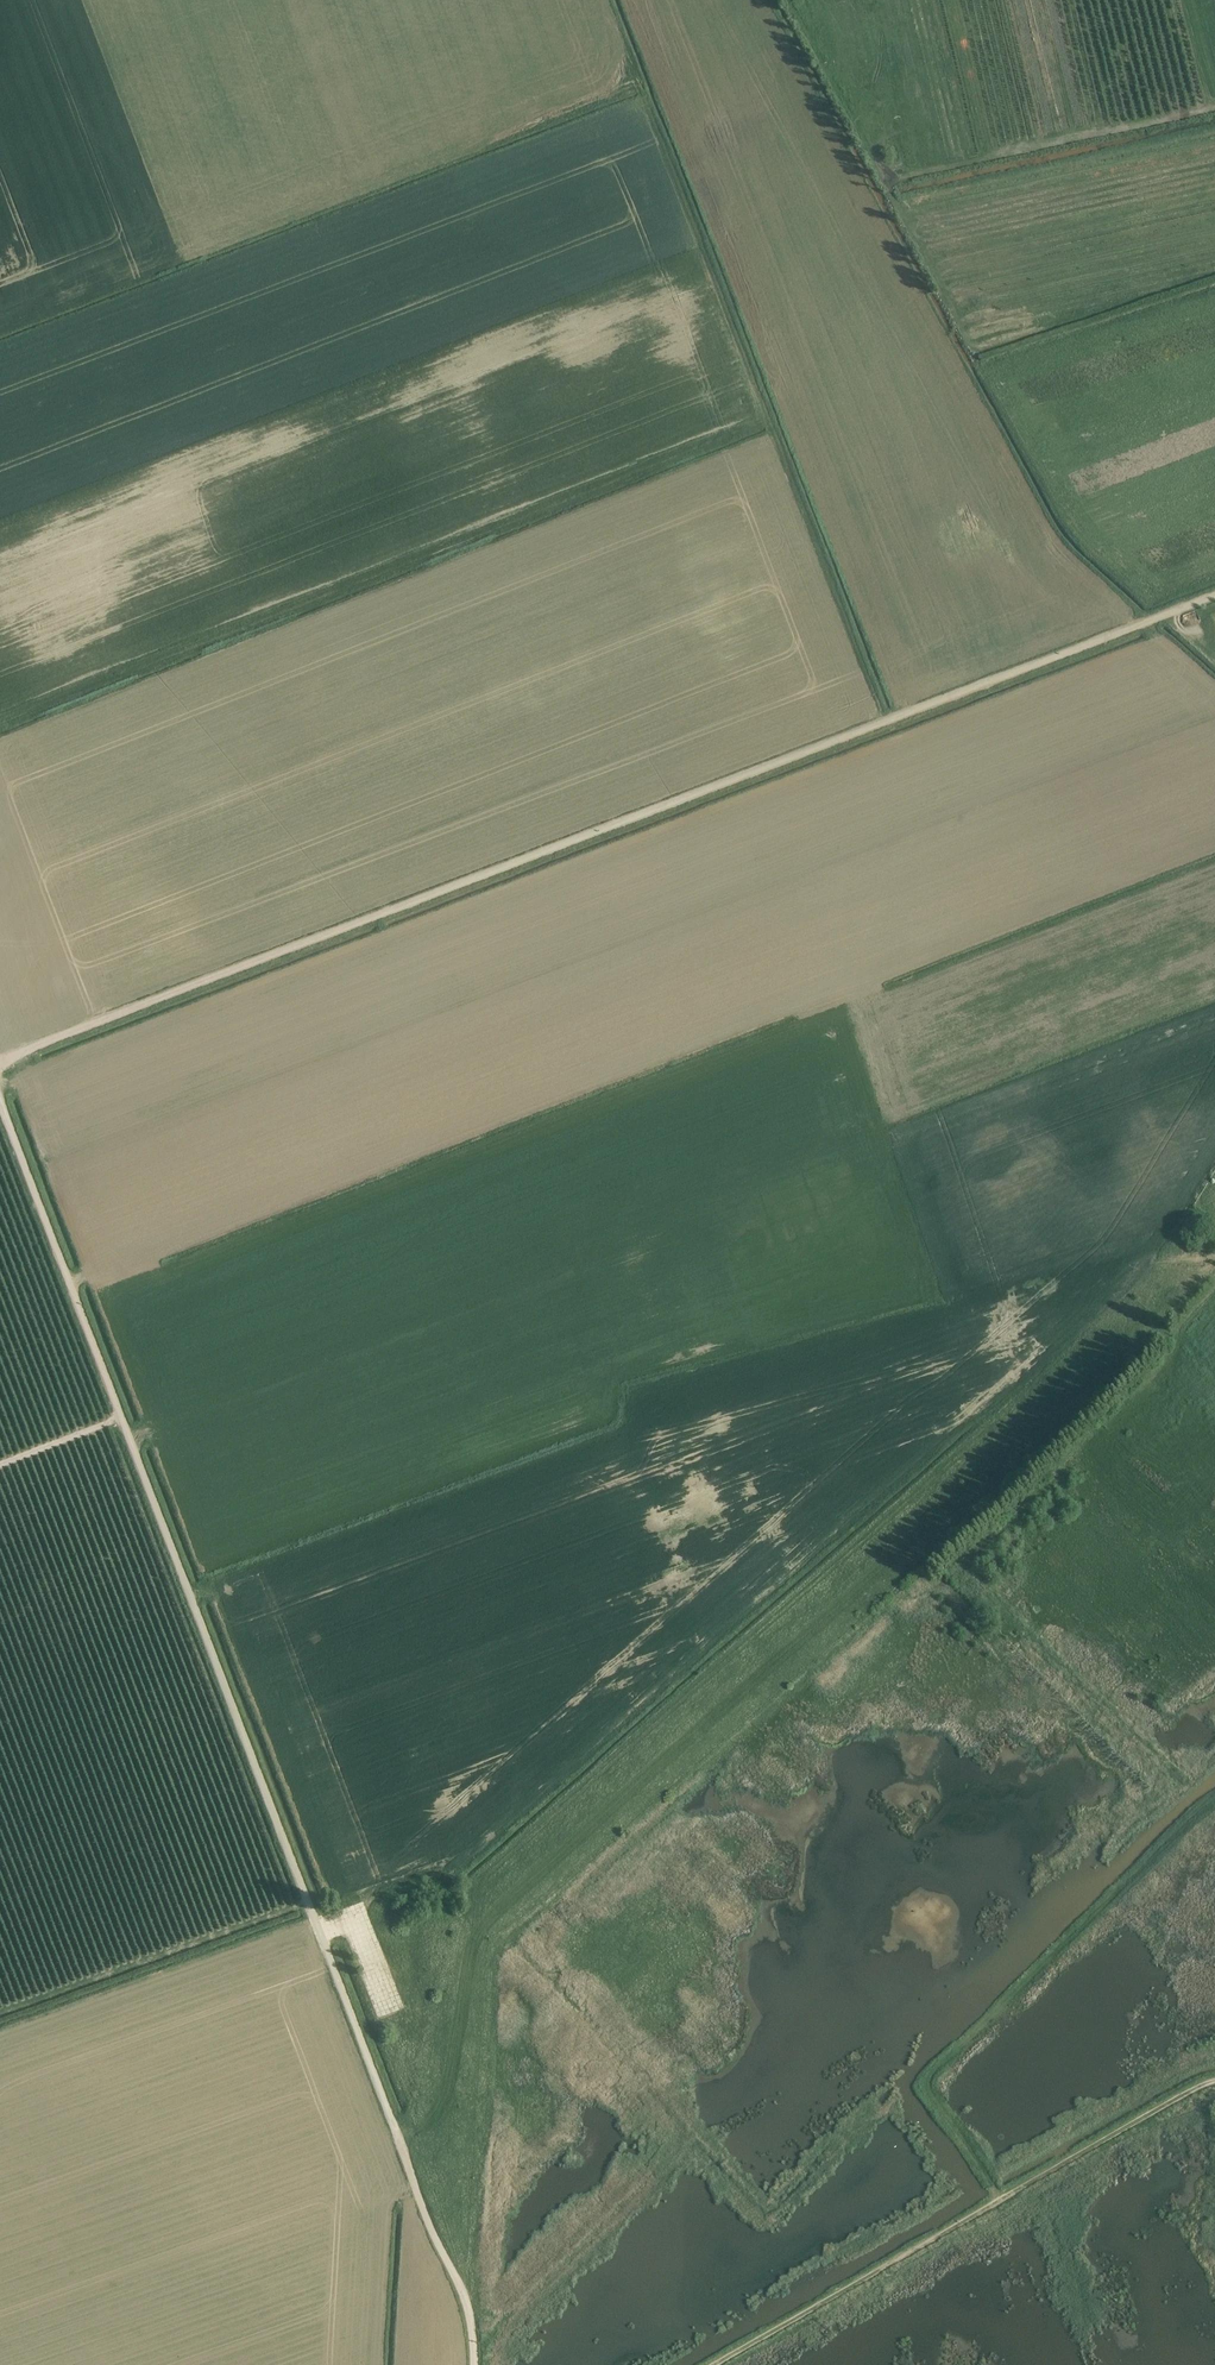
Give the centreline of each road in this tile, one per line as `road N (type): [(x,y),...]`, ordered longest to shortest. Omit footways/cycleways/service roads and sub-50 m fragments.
road 1 (unclassified): [(474,2364),(459,2281),(422,2206),(0,1102)]
road 2 (unclassified): [(1214,600),(0,1058)]
road 3 (track): [(1214,1288),(1148,1382),(967,1563),(970,1575),(1186,1785)]
road 4 (track): [(1214,1259),(1100,1269),(646,1389)]
road 5 (track): [(715,2364),(1214,2080)]

